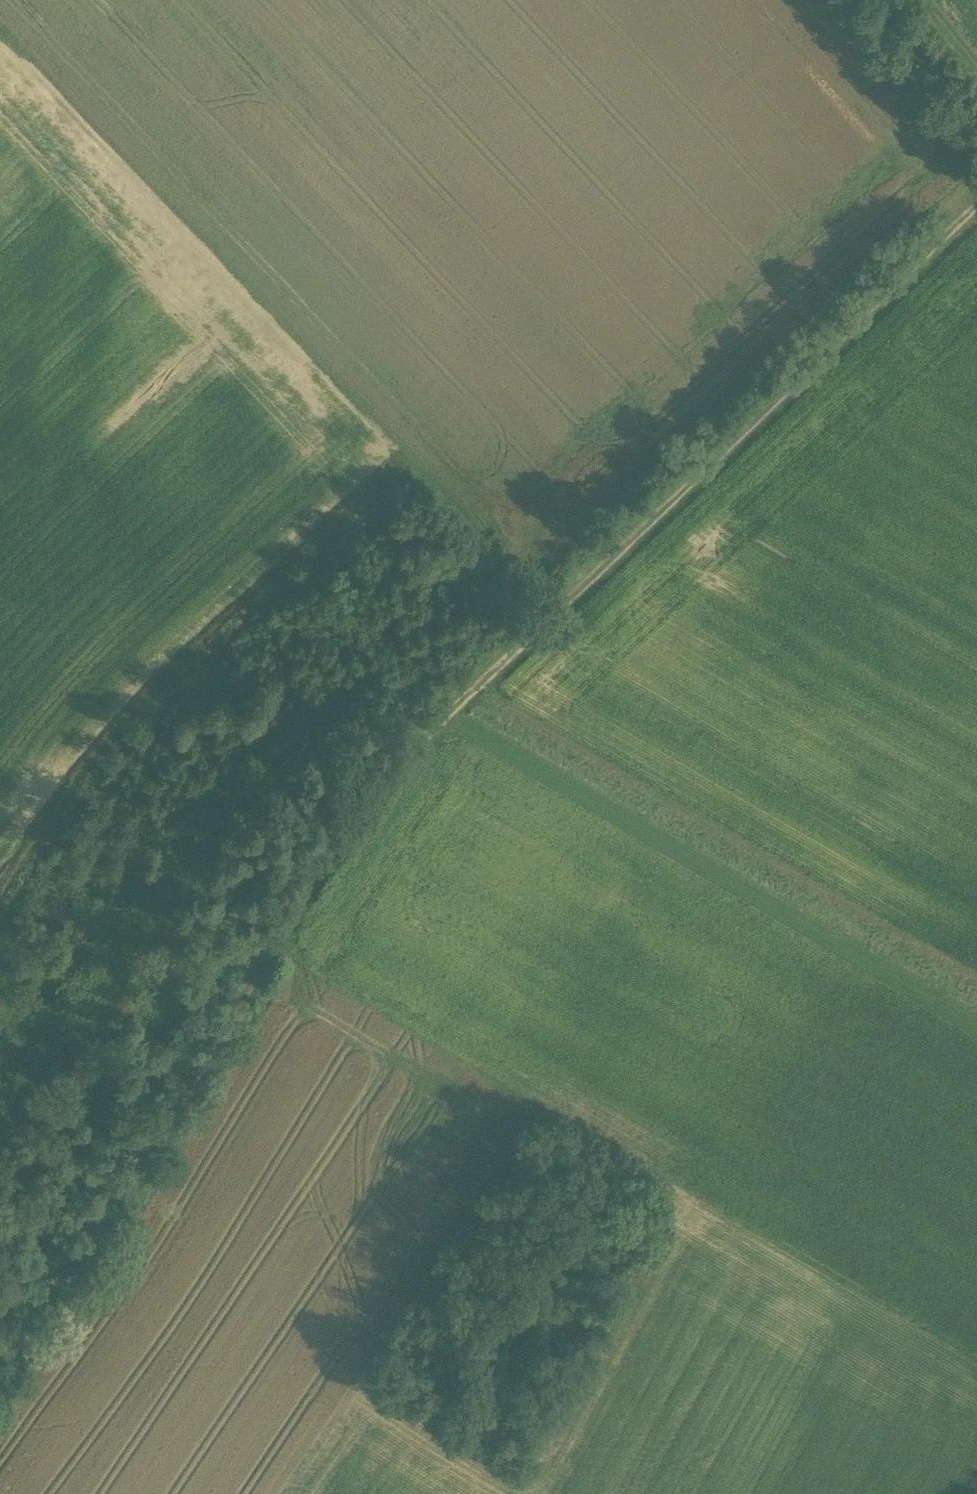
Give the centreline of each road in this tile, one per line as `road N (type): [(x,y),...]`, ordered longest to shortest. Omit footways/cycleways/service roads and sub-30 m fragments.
road 1 (track): [(976,202),(473,677),(350,804),(139,1168),(0,1347)]

